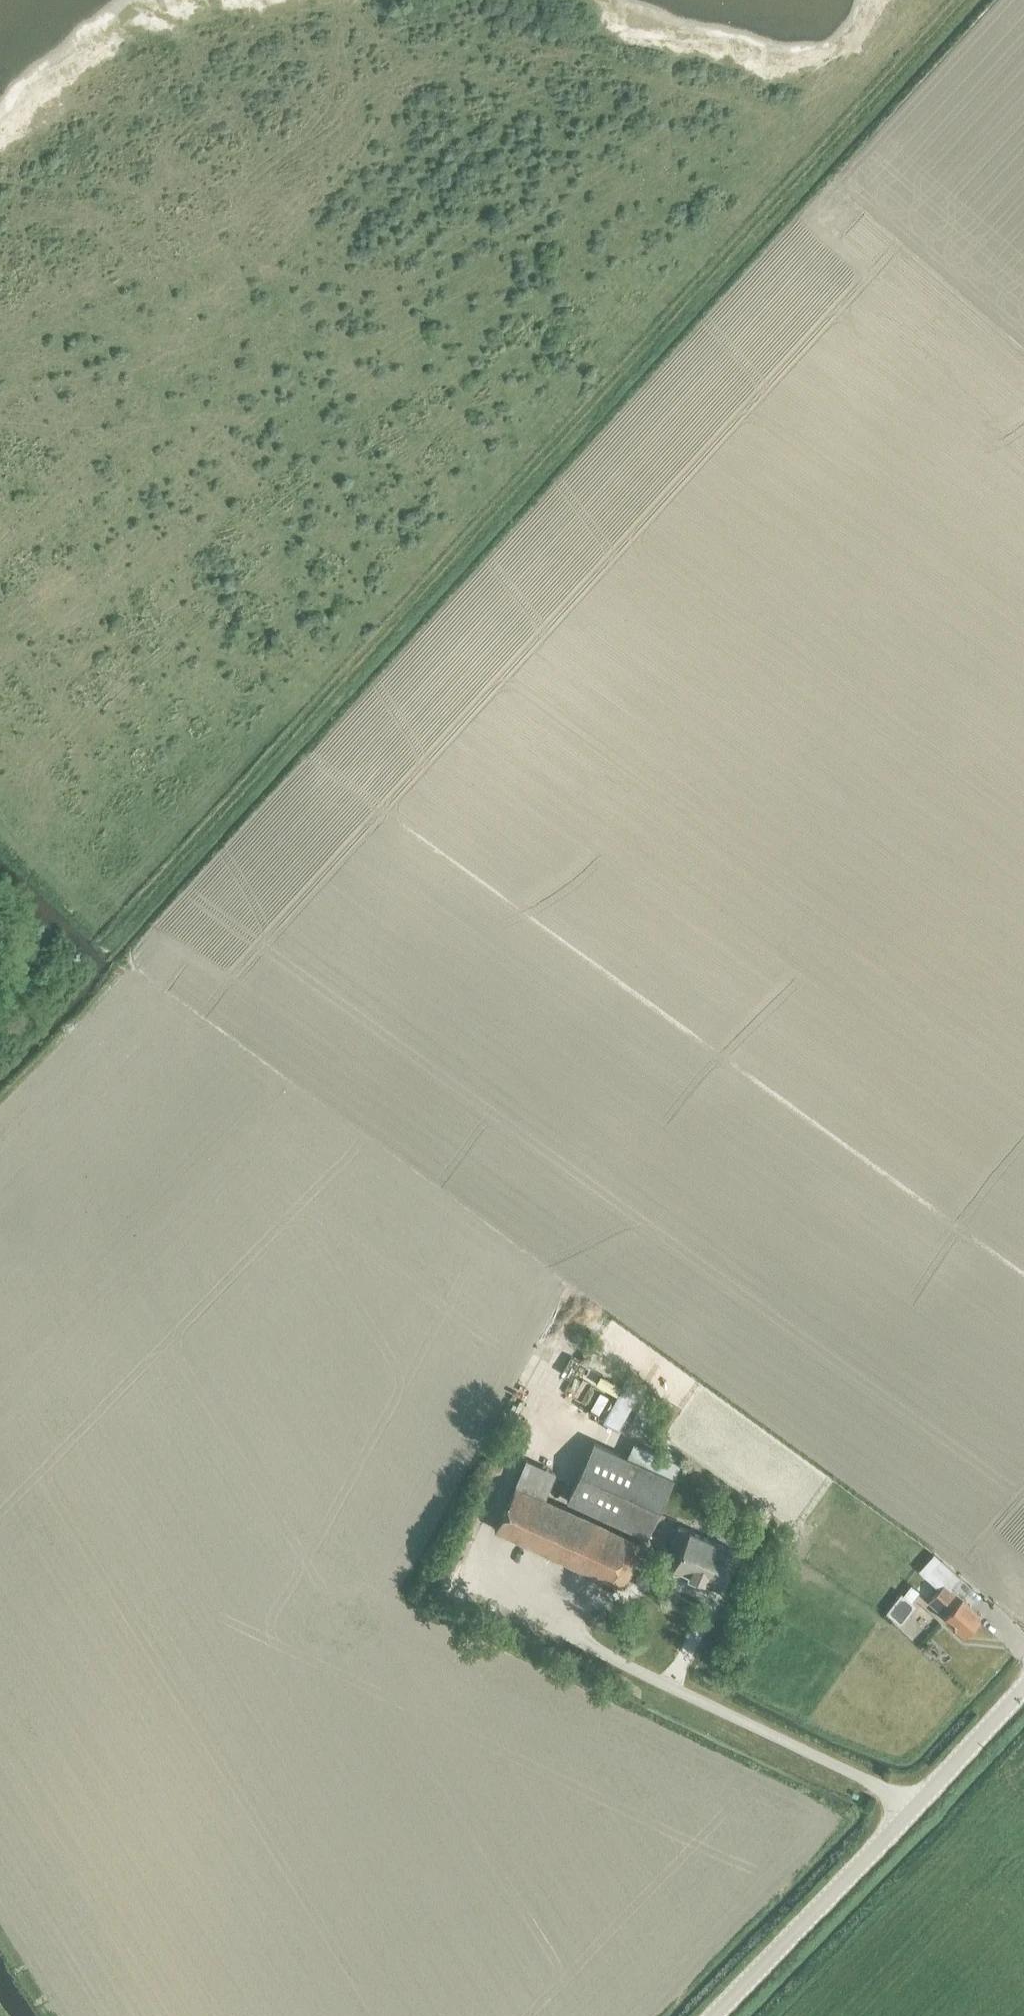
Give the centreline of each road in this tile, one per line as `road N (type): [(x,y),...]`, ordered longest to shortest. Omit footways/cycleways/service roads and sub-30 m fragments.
road 1 (unclassified): [(713,2015),(1023,1688)]

